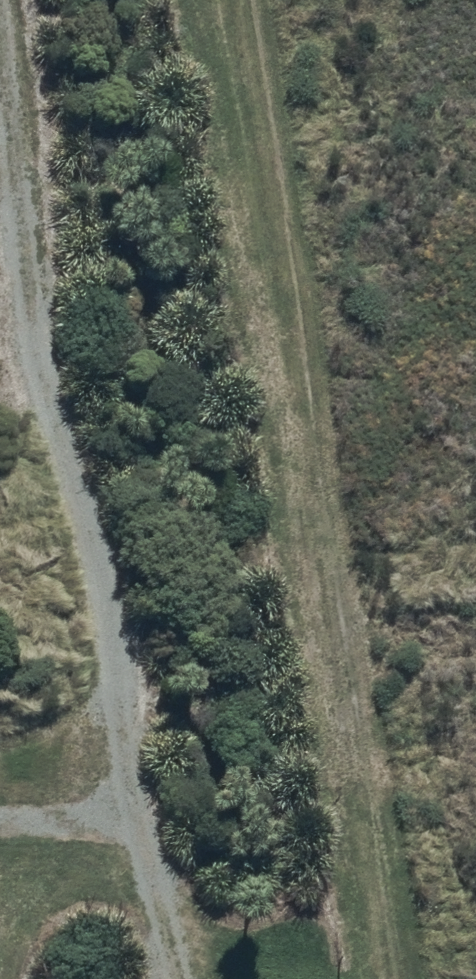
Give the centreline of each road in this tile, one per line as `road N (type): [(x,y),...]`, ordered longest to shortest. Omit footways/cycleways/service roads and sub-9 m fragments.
road 1 (track): [(429,978),(252,0)]
road 2 (track): [(0,75),(38,345),(178,978)]

